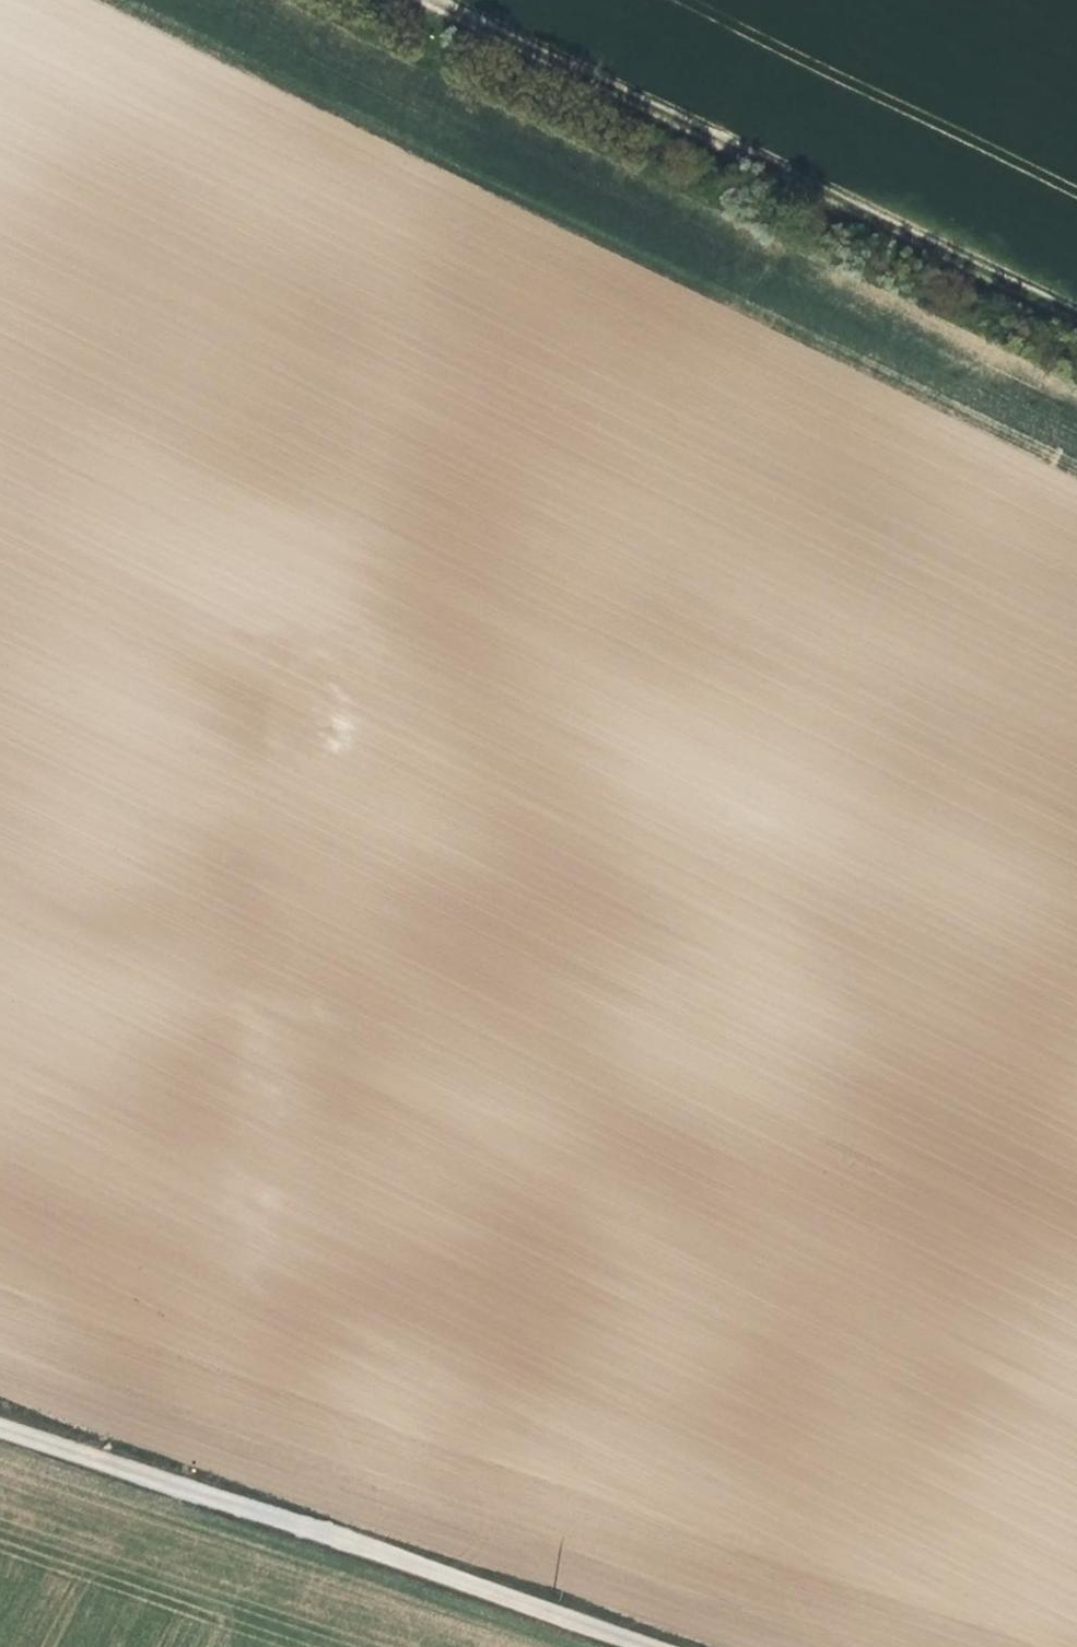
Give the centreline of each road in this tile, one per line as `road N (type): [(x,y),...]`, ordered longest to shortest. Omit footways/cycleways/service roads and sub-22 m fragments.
road 1 (track): [(437,0),(1076,321)]
road 2 (track): [(0,1423),(636,1646)]

